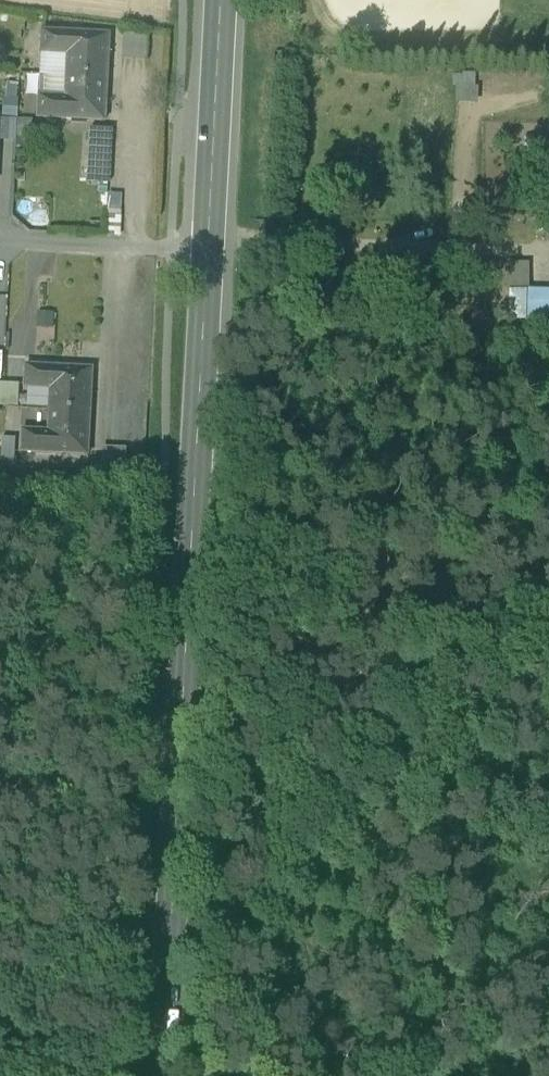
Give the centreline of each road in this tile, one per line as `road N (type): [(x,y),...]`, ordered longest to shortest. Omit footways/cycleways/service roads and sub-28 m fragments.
road 1 (primary): [(162,1075),(224,0)]
road 2 (track): [(548,853),(173,844)]

